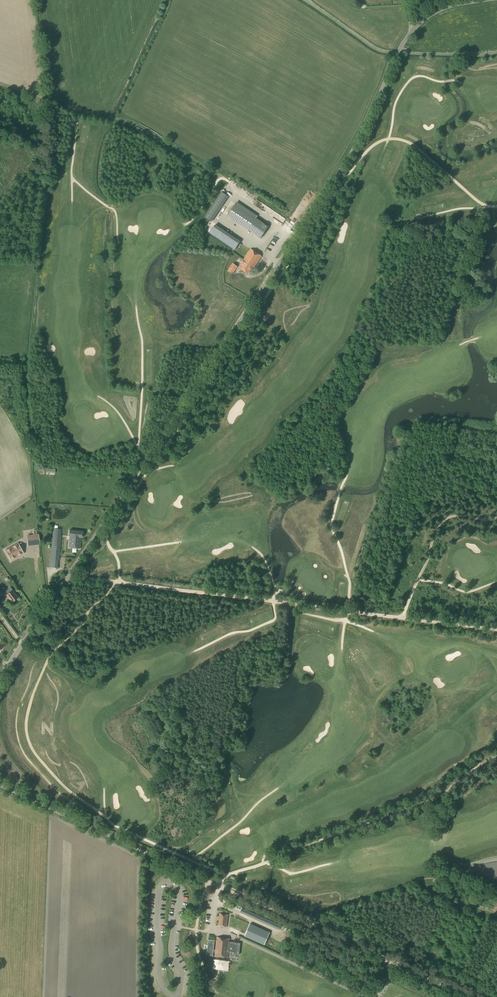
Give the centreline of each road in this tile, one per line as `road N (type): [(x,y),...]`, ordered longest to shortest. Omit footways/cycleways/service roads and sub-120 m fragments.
road 1 (unclassified): [(0,677),(356,146),(413,32),(442,8),(485,0)]
road 2 (track): [(70,575),(496,630)]
road 3 (track): [(467,996),(223,887)]
road 4 (unclassified): [(223,887),(0,786)]
road 5 (track): [(0,83),(141,127),(221,176)]

